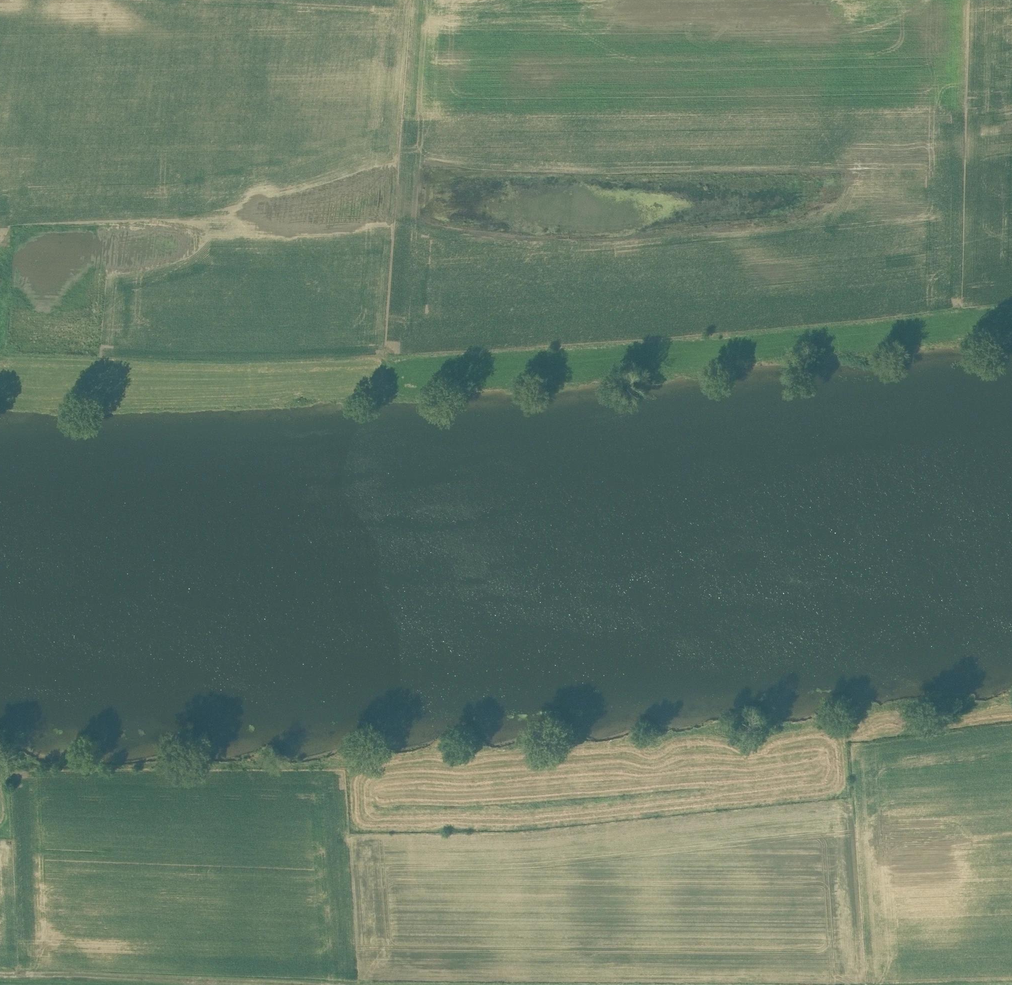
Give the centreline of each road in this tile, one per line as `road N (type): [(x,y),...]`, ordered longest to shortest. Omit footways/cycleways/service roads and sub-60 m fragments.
road 1 (track): [(0,963),(532,984),(989,984)]

